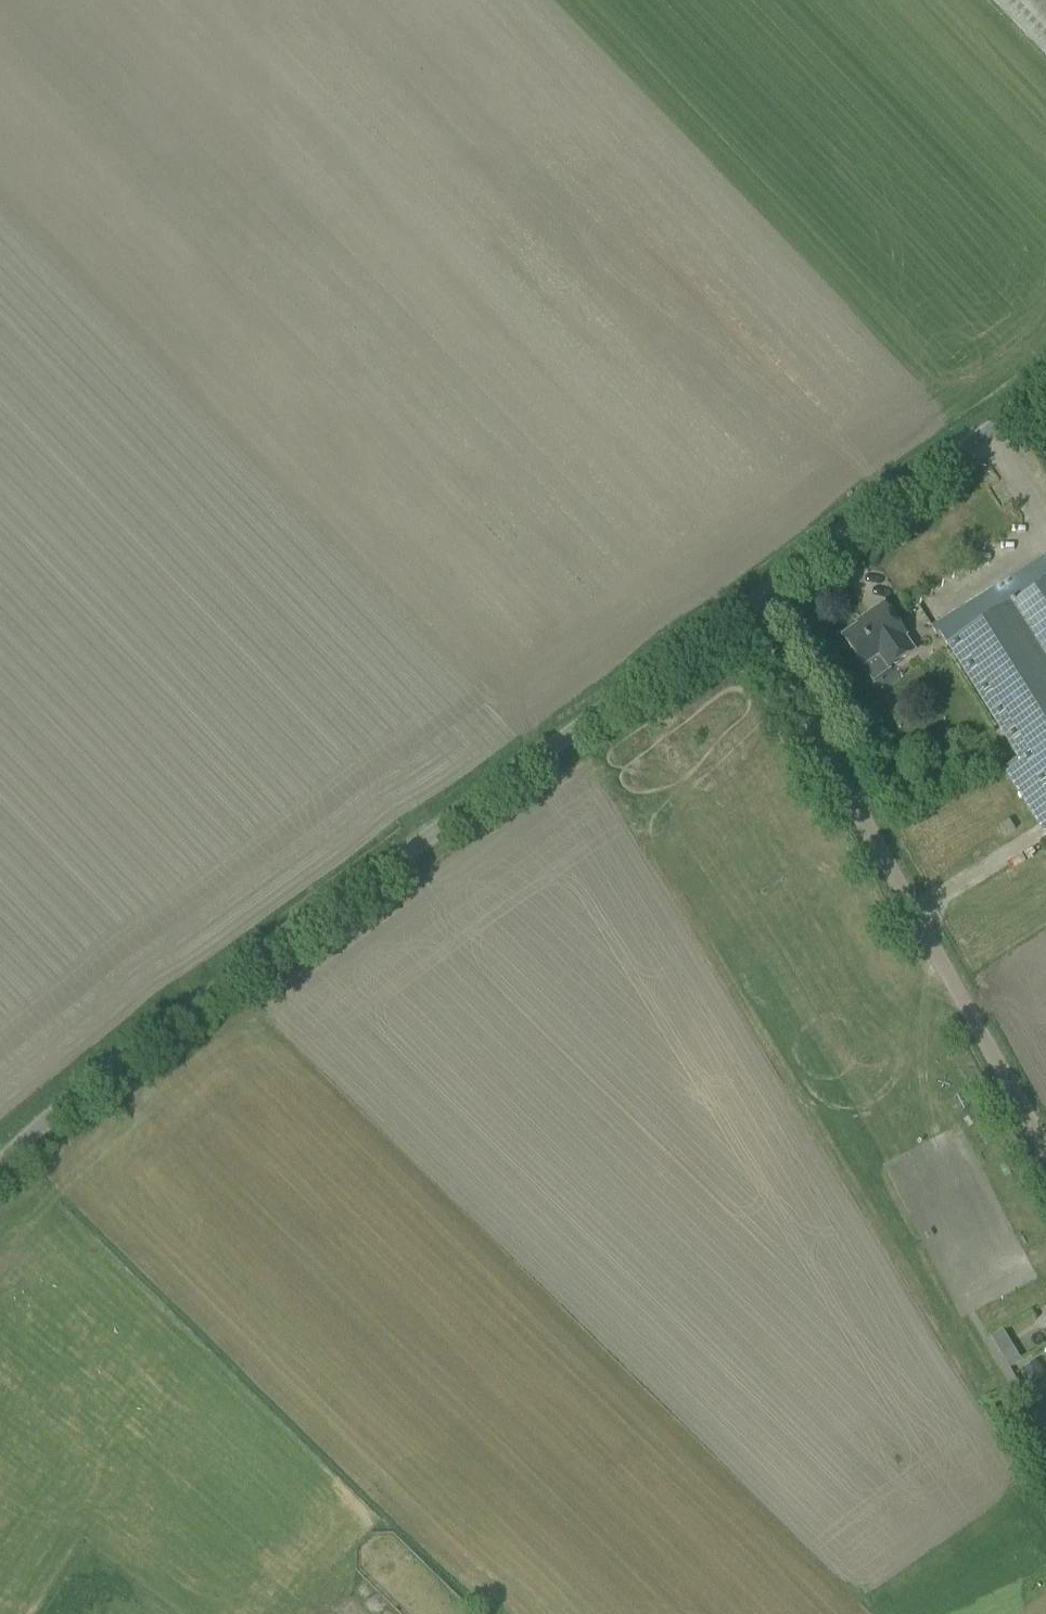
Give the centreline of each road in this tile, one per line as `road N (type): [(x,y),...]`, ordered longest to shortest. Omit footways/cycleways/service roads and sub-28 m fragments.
road 1 (tertiary): [(0,1168),(132,1053),(745,607)]
road 2 (residential): [(1045,1152),(745,607)]
road 3 (tertiary): [(745,607),(1045,389)]

